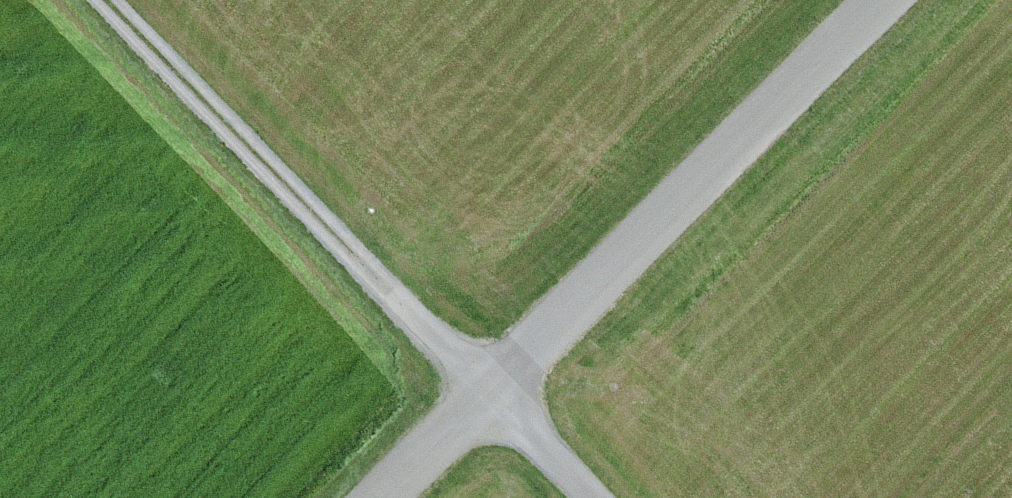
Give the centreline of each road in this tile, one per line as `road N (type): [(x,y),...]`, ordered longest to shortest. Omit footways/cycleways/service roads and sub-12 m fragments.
road 1 (track): [(506,389),(117,0)]
road 2 (track): [(506,389),(891,0)]
road 3 (track): [(395,497),(506,389)]
road 4 (track): [(612,497),(506,389)]

